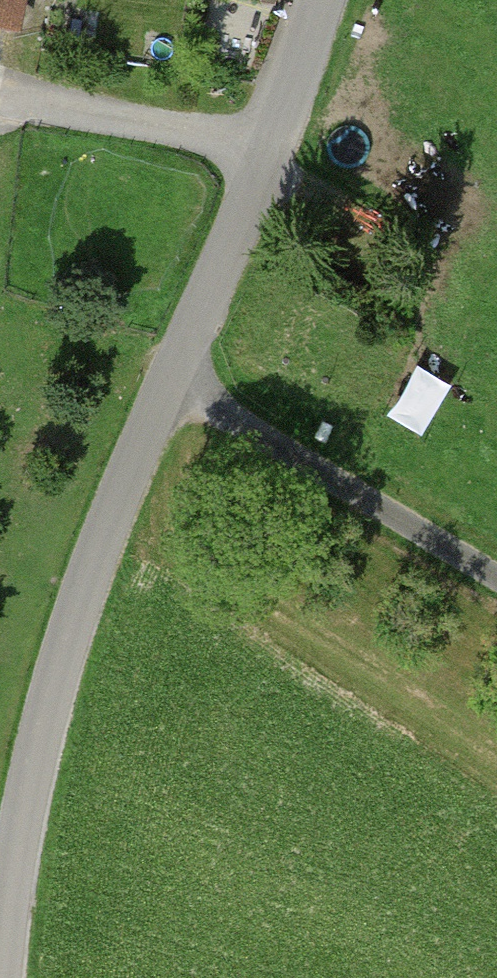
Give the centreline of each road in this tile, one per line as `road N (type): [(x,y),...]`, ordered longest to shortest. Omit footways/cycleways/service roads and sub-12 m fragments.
road 1 (unclassified): [(322,0),(271,148),(68,624),(18,838),(3,977)]
road 2 (track): [(496,578),(170,378)]

